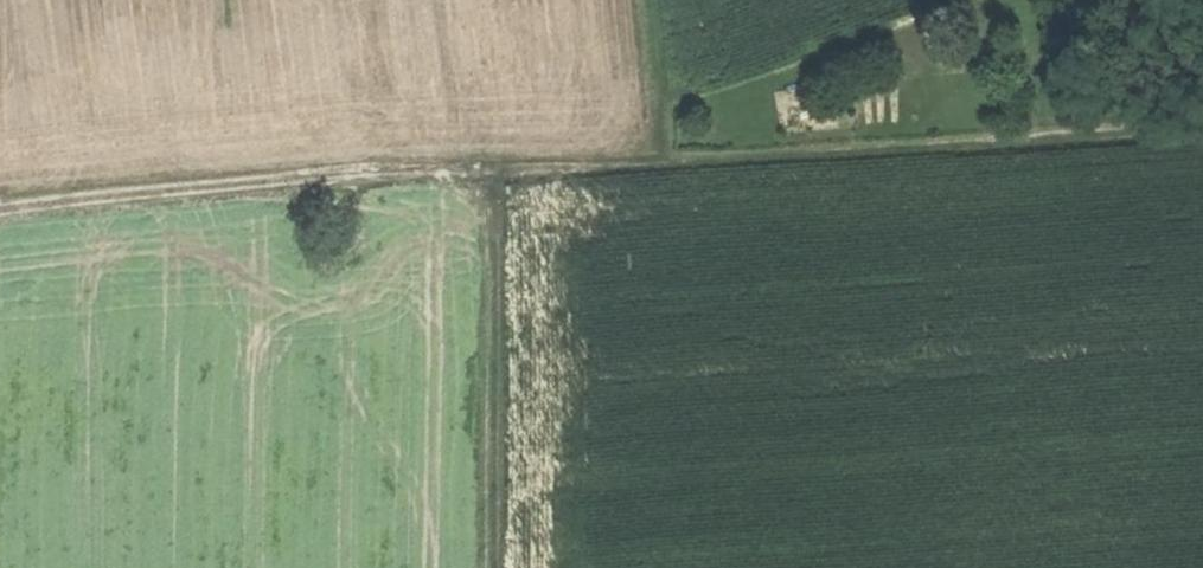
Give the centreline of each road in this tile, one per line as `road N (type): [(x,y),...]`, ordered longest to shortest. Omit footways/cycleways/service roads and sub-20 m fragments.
road 1 (track): [(497,174),(665,175),(1202,129)]
road 2 (track): [(0,212),(244,187),(497,174)]
road 3 (track): [(497,174),(494,567)]
road 4 (track): [(647,0),(665,175)]

